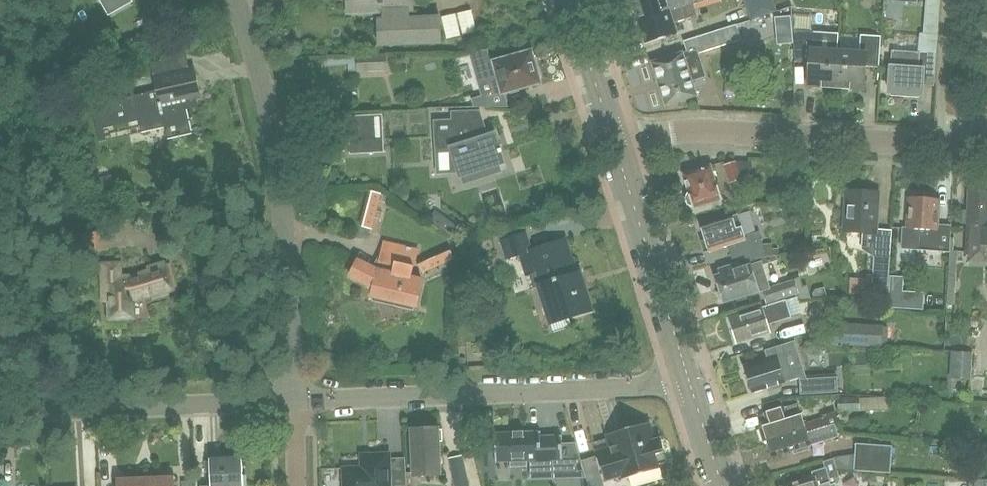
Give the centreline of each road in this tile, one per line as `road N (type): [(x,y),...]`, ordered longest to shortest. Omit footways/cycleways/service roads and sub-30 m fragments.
road 1 (residential): [(293,402),(274,136),(234,0)]
road 2 (residential): [(293,402),(688,379)]
road 3 (residential): [(986,149),(706,131),(615,145)]
road 4 (residential): [(0,414),(293,402)]
road 5 (secondary): [(688,379),(615,145)]
road 6 (secondary): [(615,145),(568,0)]

